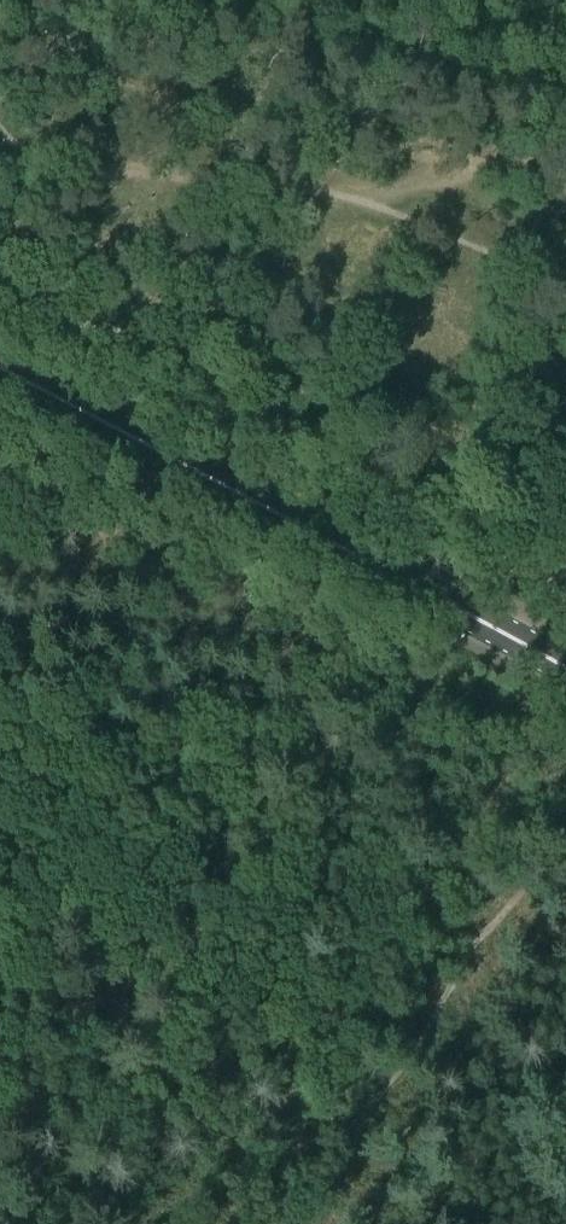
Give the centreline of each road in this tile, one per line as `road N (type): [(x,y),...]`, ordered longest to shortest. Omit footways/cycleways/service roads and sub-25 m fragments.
road 1 (primary): [(565,663),(0,358)]
road 2 (track): [(307,1223),(565,835)]

